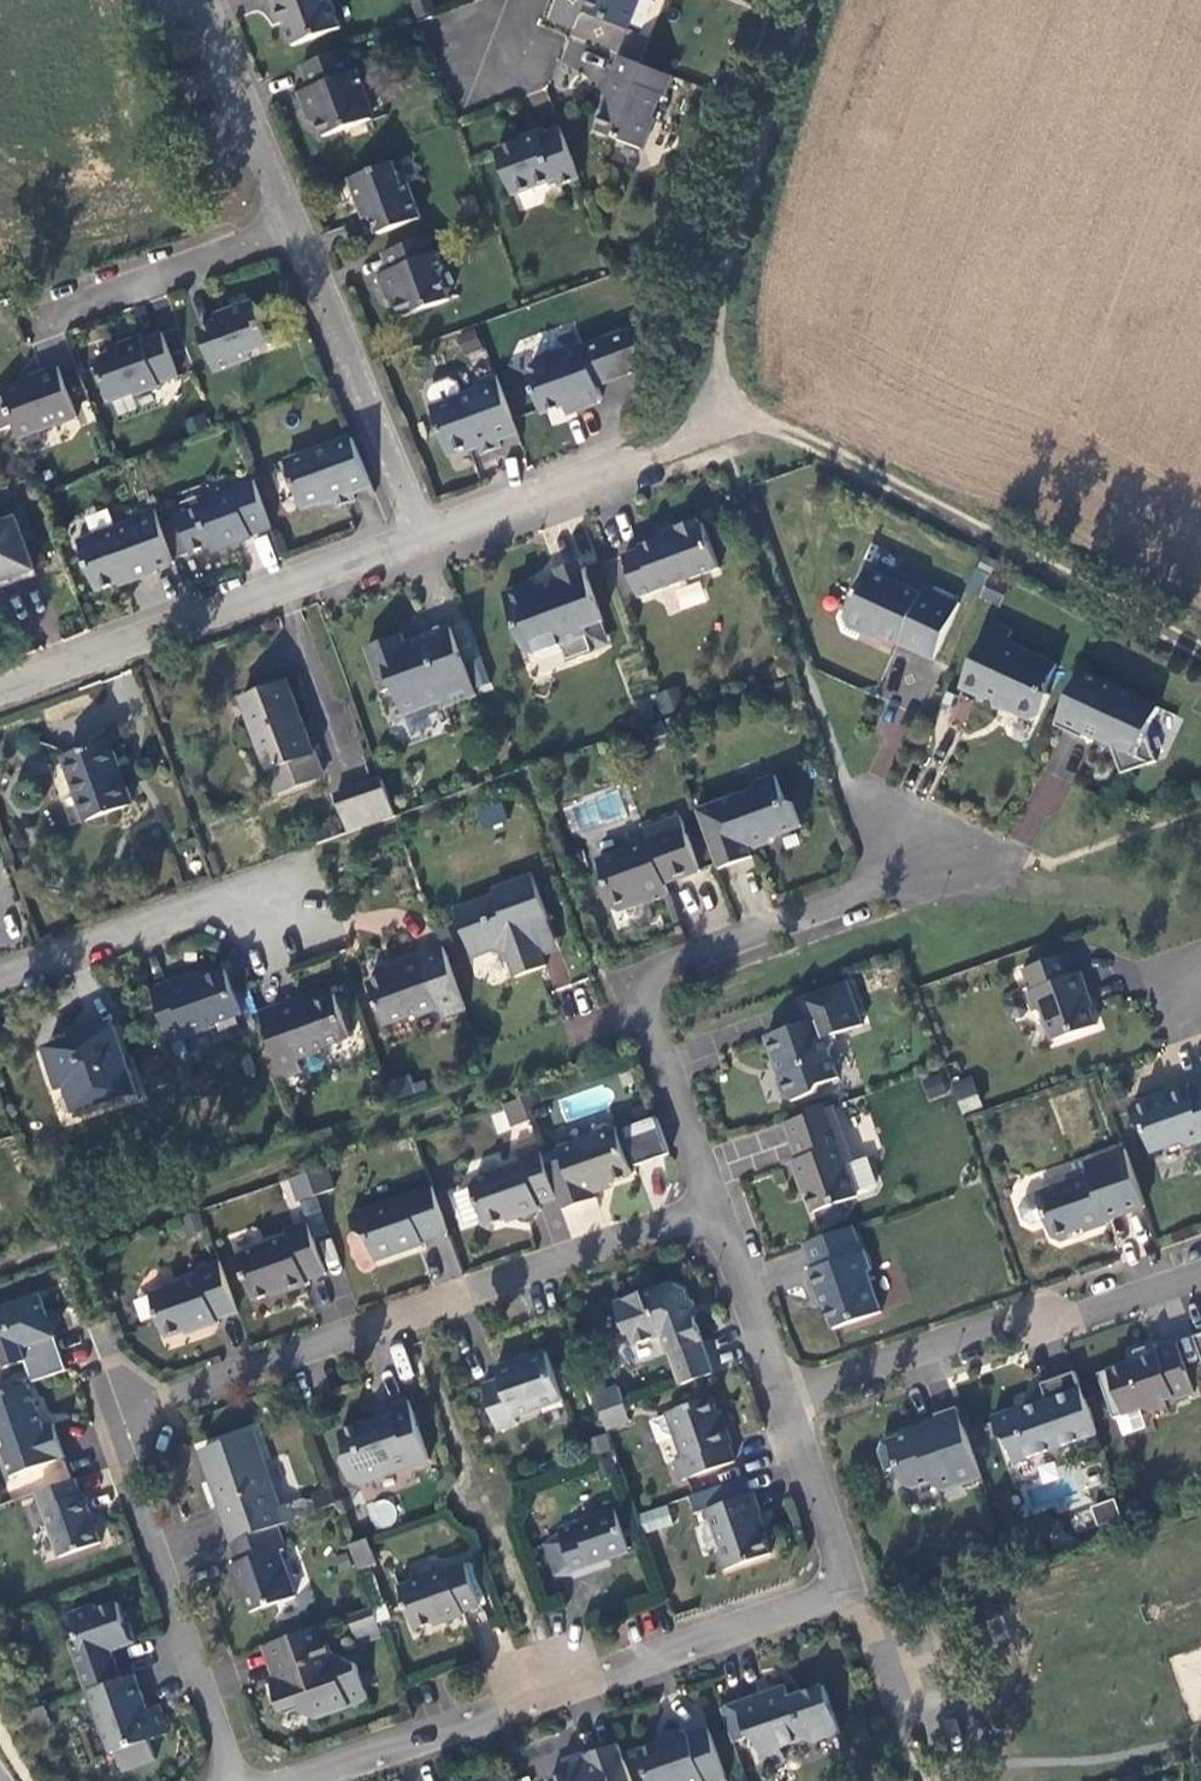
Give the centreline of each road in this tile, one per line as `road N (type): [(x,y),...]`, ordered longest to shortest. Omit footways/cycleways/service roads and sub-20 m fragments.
road 1 (track): [(820,0),(716,313),(729,401),(1200,653)]
road 2 (track): [(1200,962),(1169,901),(1150,883),(1089,861),(908,853),(845,782),(715,415)]
road 3 (residential): [(305,1780),(846,1585),(782,1398)]
road 4 (residential): [(710,1204),(113,1424)]
road 5 (residential): [(710,1204),(632,983),(853,894),(908,853)]
road 6 (residential): [(422,547),(0,696)]
road 7 (residential): [(782,1398),(1031,1317),(1080,1317),(1200,1276)]
road 8 (residential): [(113,1424),(232,1780)]
road 9 (residential): [(729,401),(671,452),(422,547)]
road 10 (residential): [(297,230),(422,547)]
road 11 (residential): [(0,976),(272,876),(287,922)]
road 12 (residential): [(297,230),(40,321)]
road 13 (residential): [(196,0),(297,230)]
road 14 (residential): [(782,1398),(710,1204)]

